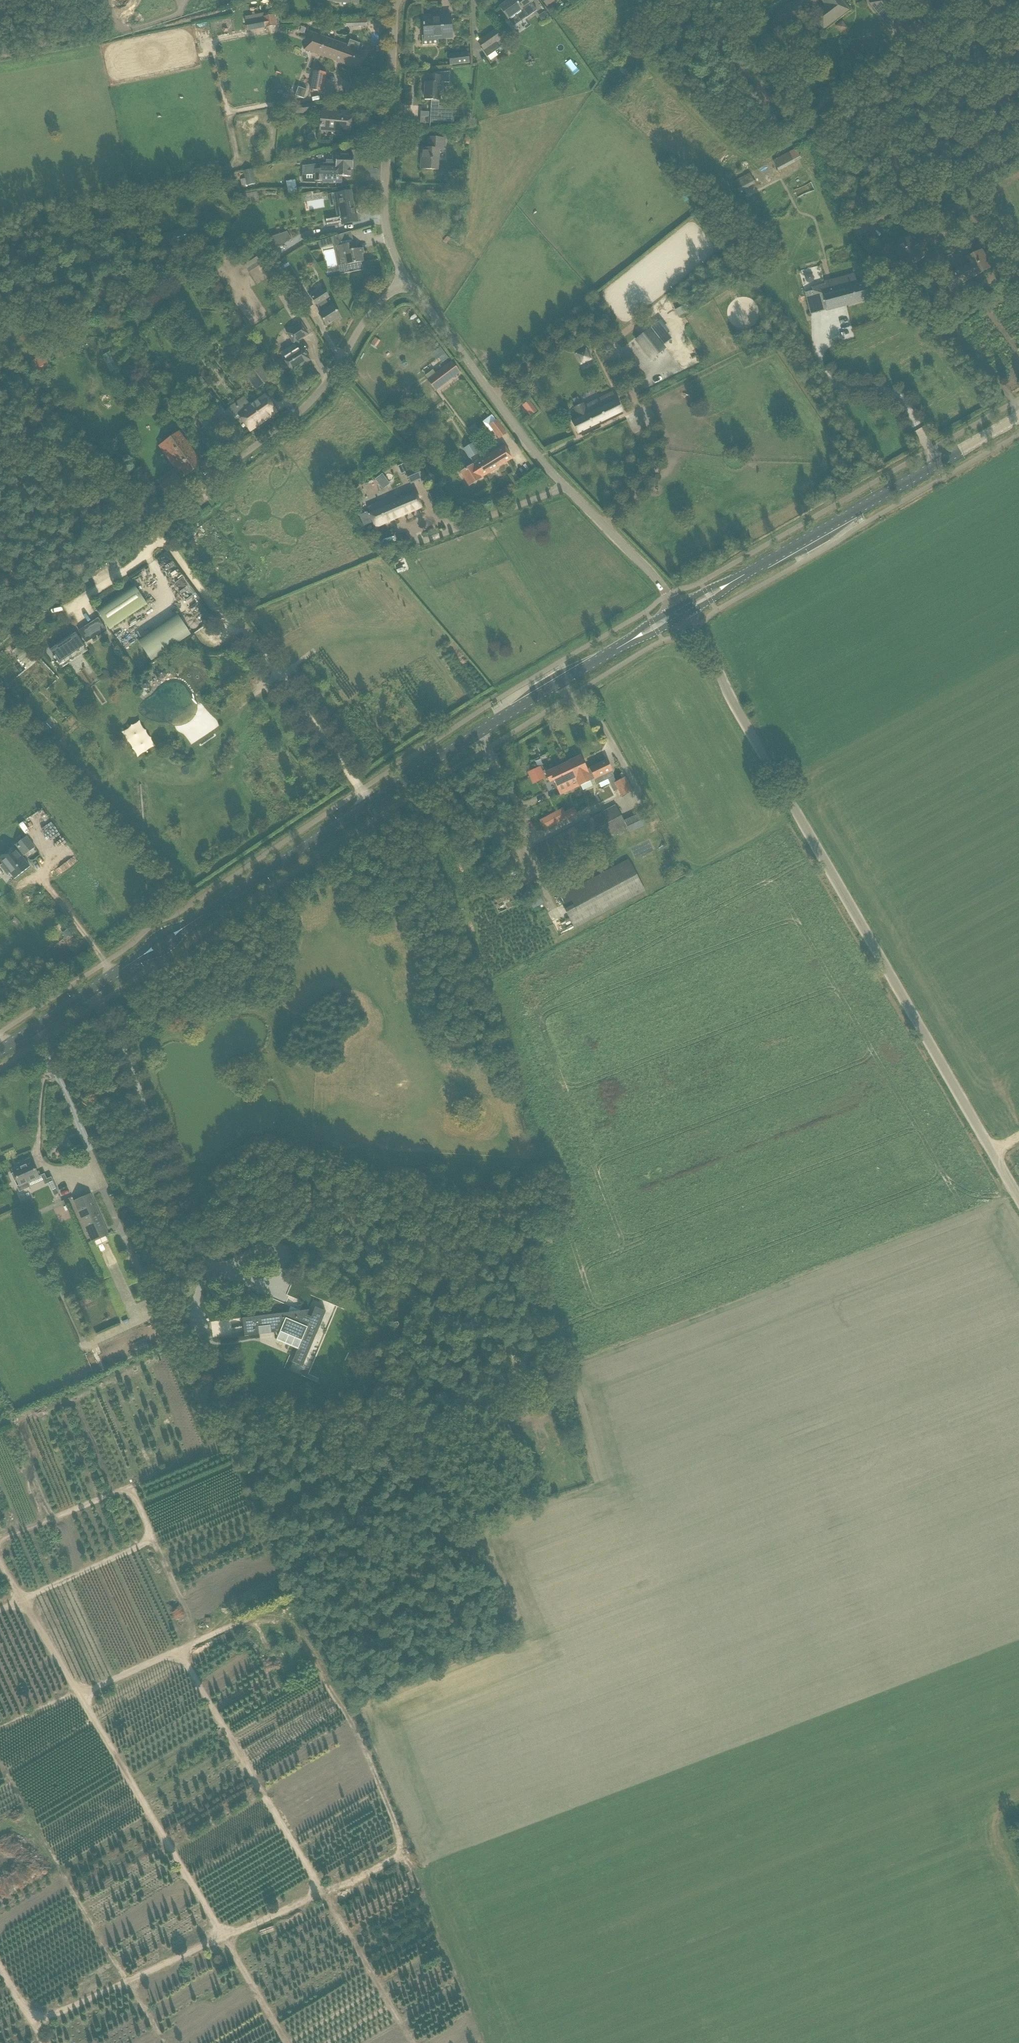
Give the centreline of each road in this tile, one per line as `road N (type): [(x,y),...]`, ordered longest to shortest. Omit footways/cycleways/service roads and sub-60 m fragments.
road 1 (residential): [(1018,1200),(691,629)]
road 2 (unclassified): [(0,402),(138,491),(170,522),(302,411),(378,306),(409,281)]
road 3 (tertiary): [(186,927),(631,641)]
road 4 (unclassified): [(1018,408),(864,250),(814,124),(744,0)]
road 5 (track): [(370,805),(243,626),(226,633),(158,546),(87,594)]
road 6 (unclassified): [(675,608),(539,458),(409,281)]
road 7 (tertiary): [(729,585),(1018,416)]
road 8 (unclassified): [(409,281),(391,248),(384,209),(395,0)]
road 9 (tertiary): [(7,1046),(140,958)]

